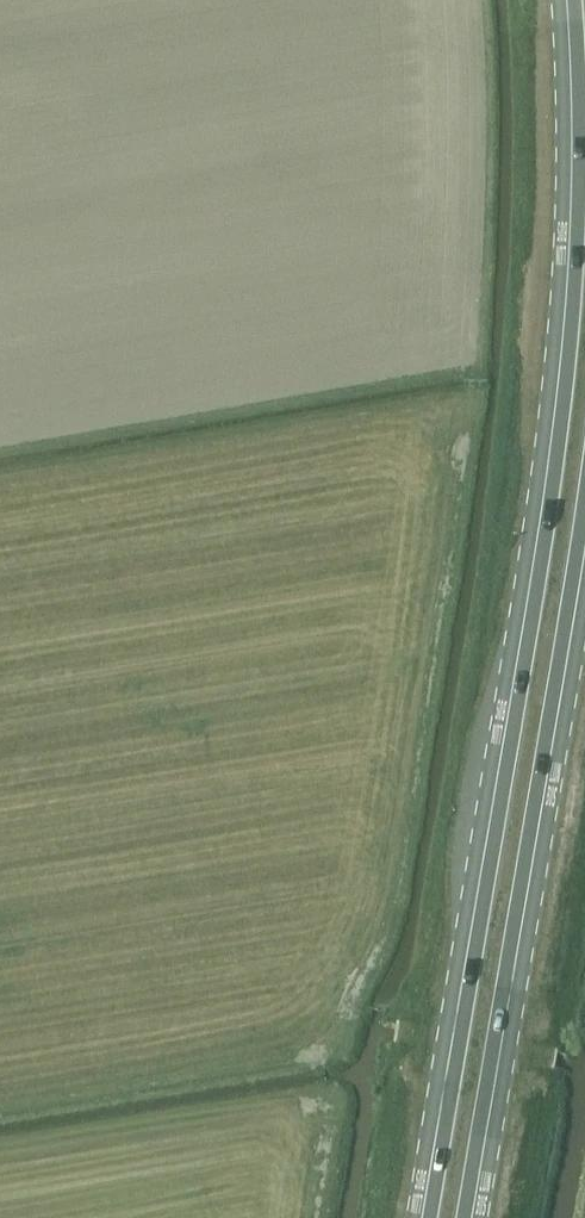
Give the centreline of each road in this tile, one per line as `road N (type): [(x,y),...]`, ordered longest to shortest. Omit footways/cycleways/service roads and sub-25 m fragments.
road 1 (primary): [(569,0),(575,132),(568,307),(538,546),(425,1217)]
road 2 (primary): [(474,1217),(584,562)]

